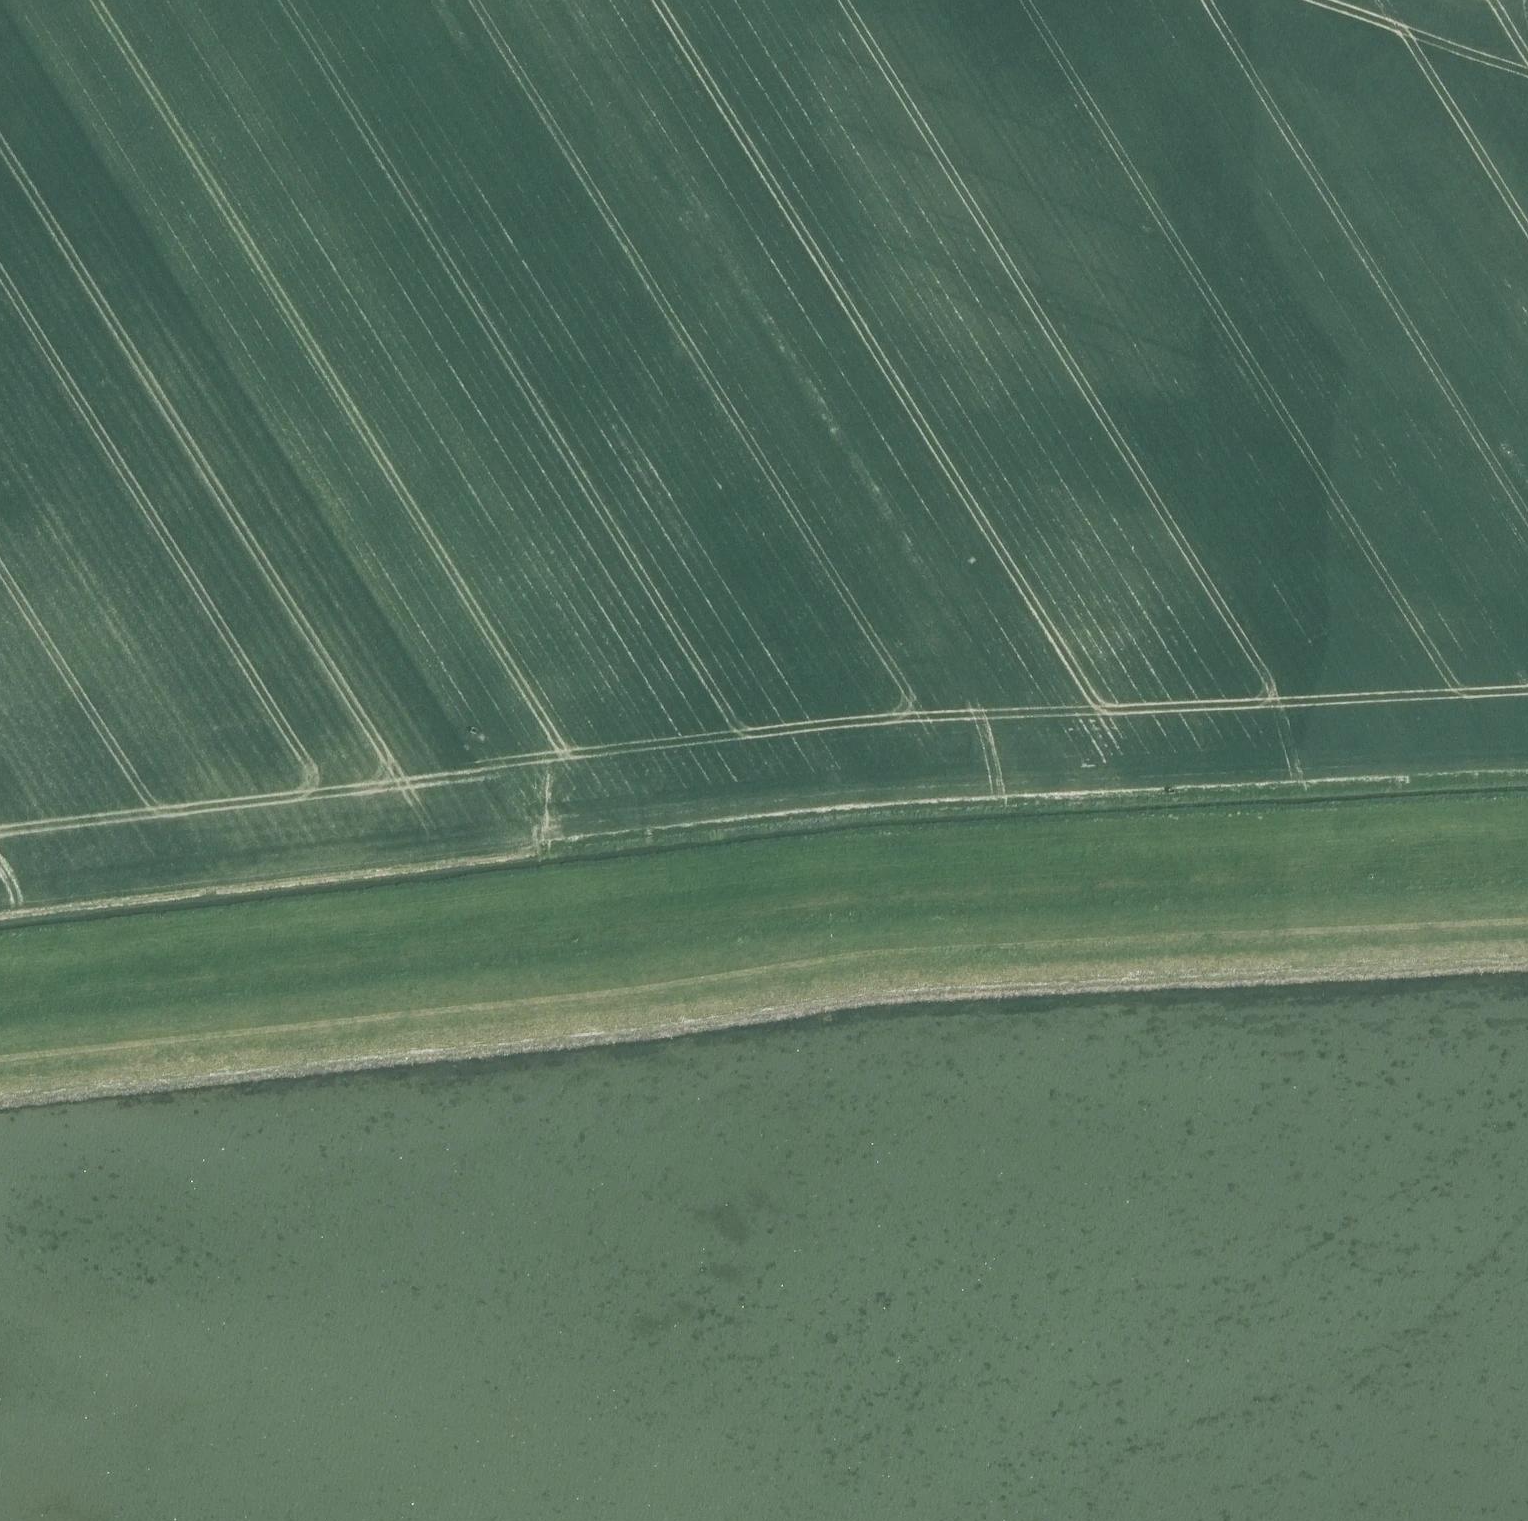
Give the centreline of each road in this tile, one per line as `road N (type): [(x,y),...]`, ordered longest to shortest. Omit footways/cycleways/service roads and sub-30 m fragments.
road 1 (track): [(0,1023),(905,910),(1527,880)]

